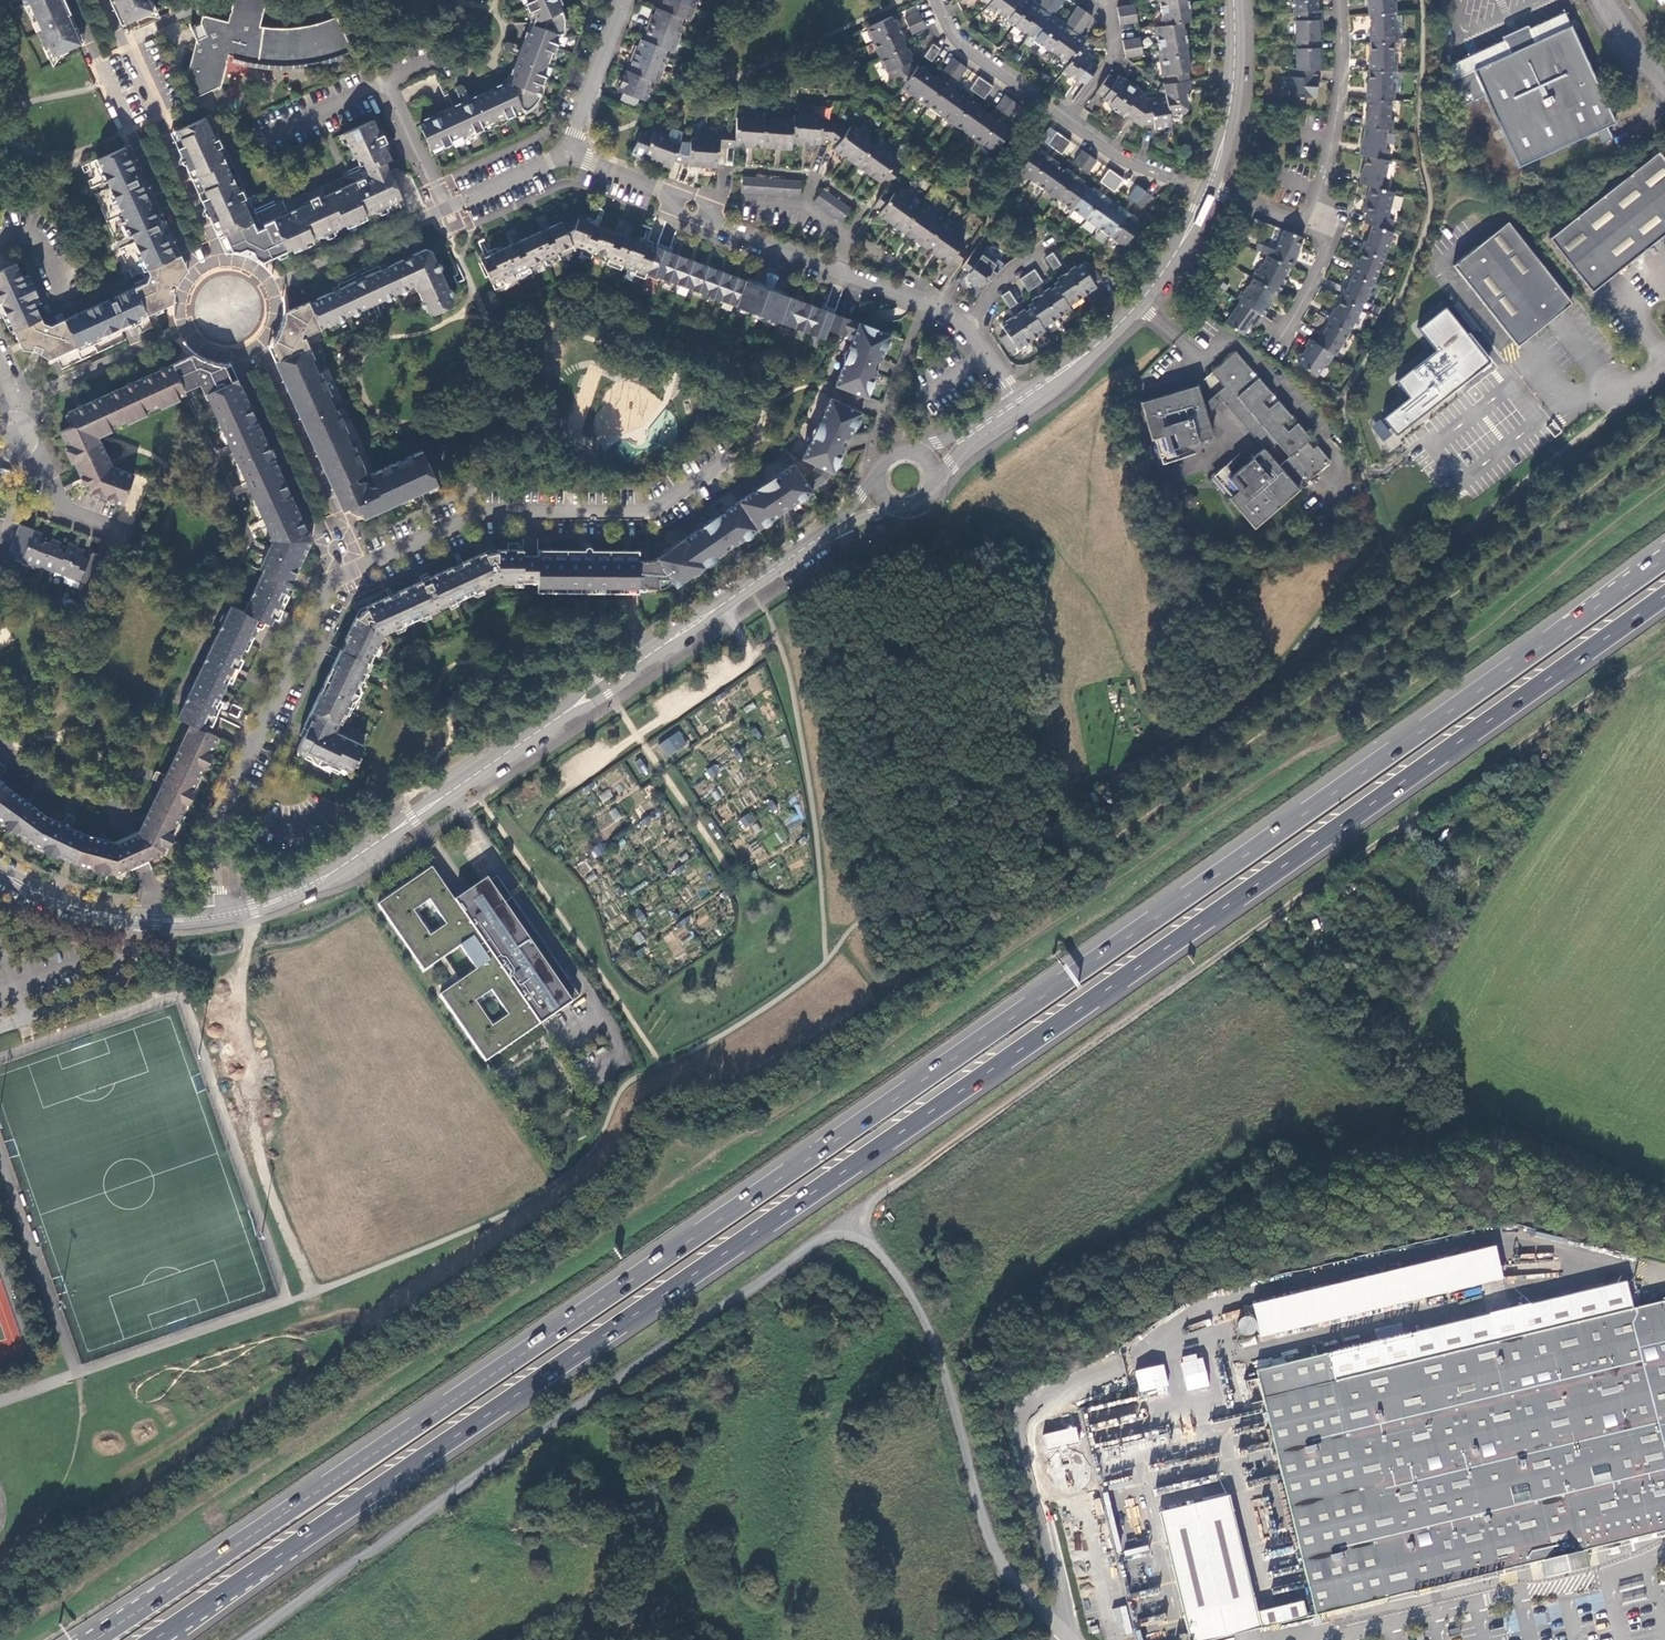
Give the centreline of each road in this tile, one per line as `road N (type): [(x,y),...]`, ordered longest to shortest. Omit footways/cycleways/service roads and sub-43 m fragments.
road 1 (track): [(1,1639),(1400,699),(1664,490)]
road 2 (trunk): [(1664,559),(1133,935),(94,1639)]
road 3 (trunk): [(154,1639),(1147,961),(1664,596)]
road 4 (residential): [(1058,1625),(1004,1569),(918,1307),(853,1216),(243,1639)]
road 5 (track): [(853,1216),(1664,647)]
road 6 (tertiary): [(214,917),(268,905),(332,872),(879,498)]
road 7 (residential): [(363,563),(478,514),(651,516),(745,453)]
road 8 (residential): [(697,219),(951,312),(1018,403)]
road 9 (residential): [(214,917),(215,836),(337,575)]
road 10 (residential): [(73,0),(200,270)]
road 11 (residential): [(217,263),(98,0)]
road 12 (tertiary): [(1018,403),(1140,303),(1207,192)]
road 13 (residential): [(363,563),(261,346)]
road 14 (residential): [(243,356),(337,575)]
road 15 (residential): [(1301,221),(1320,192),(1333,138),(1340,0)]
road 16 (tertiary): [(0,869),(99,913),(214,917)]
road 17 (tertiary): [(1210,186),(1229,117),(1233,0)]
road 18 (residential): [(1068,119),(959,44),(933,0)]
road 19 (residential): [(272,288),(438,213)]
road 20 (residential): [(26,414),(37,398),(184,330)]
road 21 (residential): [(567,150),(626,0)]
road 22 (residential): [(1207,192),(1106,148),(1068,119)]
road 23 (residential): [(438,213),(567,150)]
road 24 (residential): [(438,213),(377,86)]
road 25 (residential): [(1301,221),(1326,253),(1281,338)]
road 26 (residential): [(1068,119),(1112,56),(1108,0)]
road 27 (residential): [(679,196),(567,150)]

